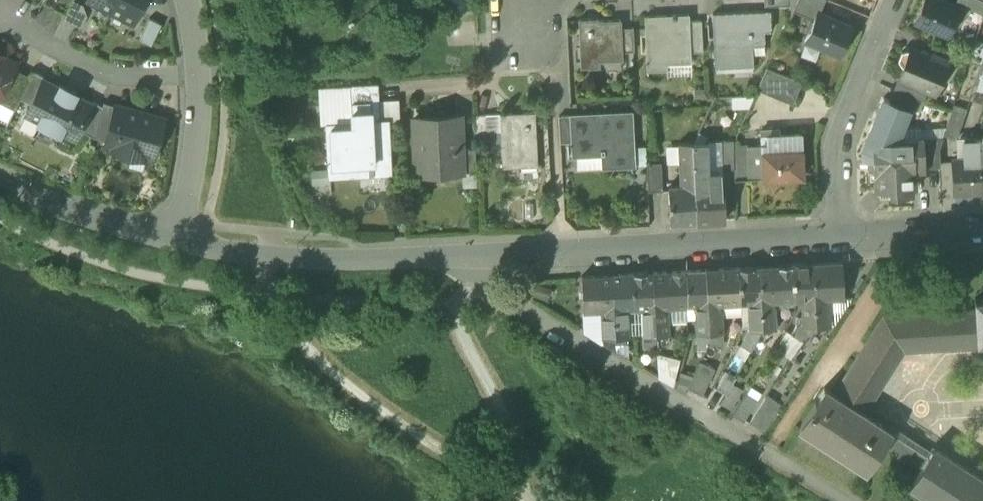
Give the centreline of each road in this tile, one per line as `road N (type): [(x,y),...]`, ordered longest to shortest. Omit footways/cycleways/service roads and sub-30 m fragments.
road 1 (unclassified): [(465,253),(494,289),(853,500)]
road 2 (residential): [(847,241),(465,253)]
road 3 (residential): [(465,253),(270,249),(177,235)]
road 4 (residential): [(847,241),(835,134),(892,0)]
road 5 (residential): [(4,16),(105,69),(200,66)]
road 6 (residential): [(177,235),(0,175)]
road 7 (residential): [(200,66),(177,235)]
road 8 (residential): [(982,234),(847,241)]

